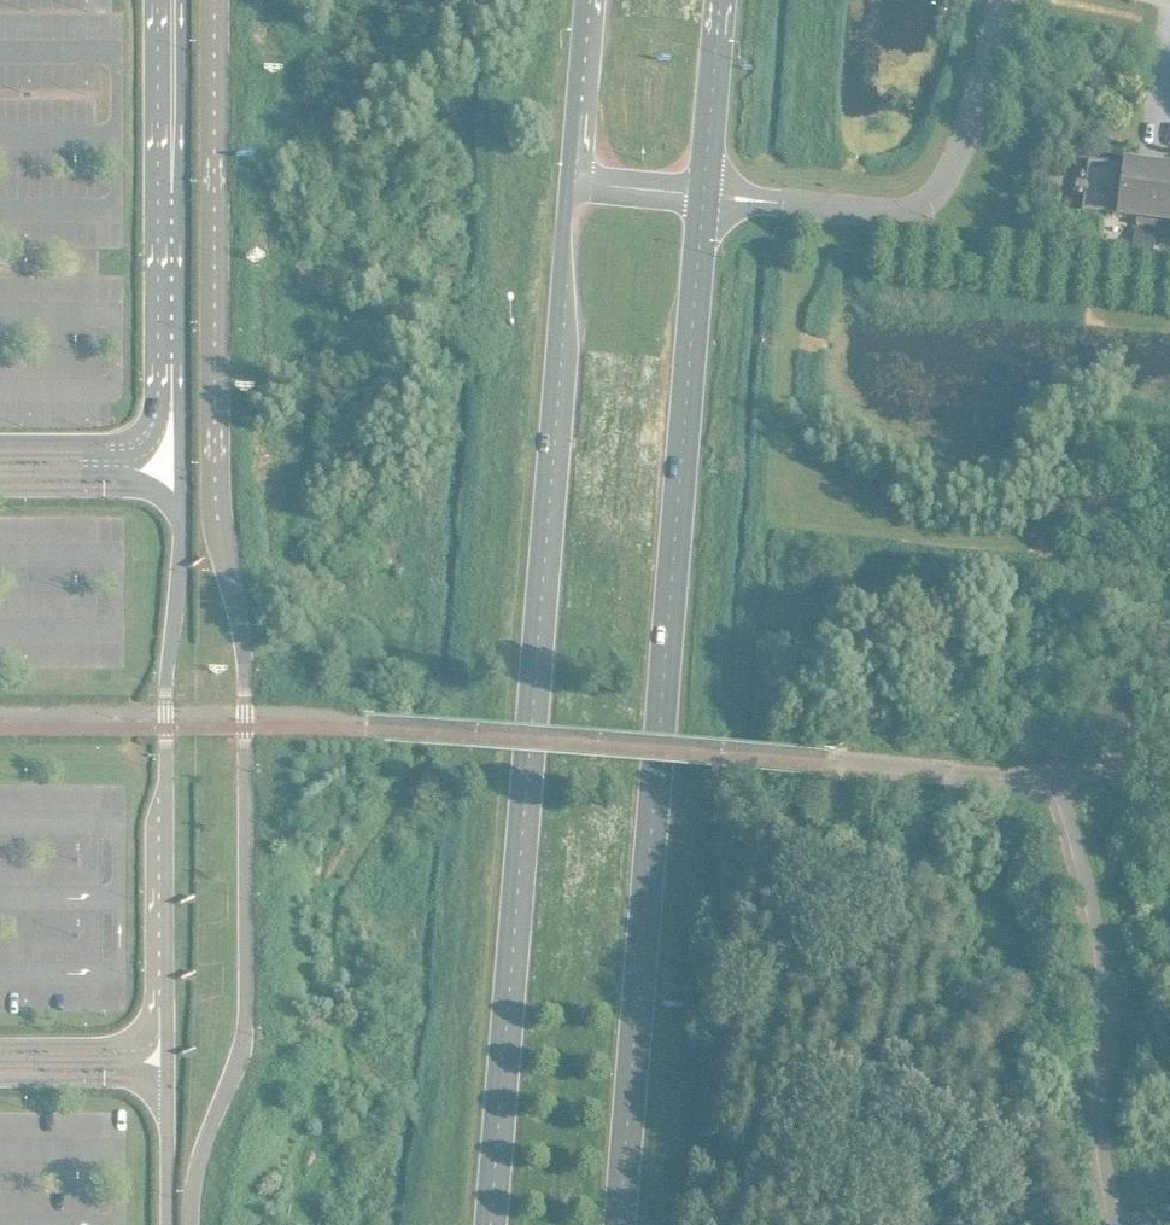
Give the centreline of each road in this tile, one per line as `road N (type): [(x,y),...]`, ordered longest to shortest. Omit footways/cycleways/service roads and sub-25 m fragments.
road 1 (unclassified): [(201,1224),(205,1166),(255,1007),(250,621),(228,508),(225,438),(225,0)]
road 2 (unclassified): [(182,141),(182,391),(191,498),(175,668),(177,1224)]
road 3 (secondary): [(581,170),(497,1224)]
road 4 (secondary): [(628,1224),(718,185)]
road 5 (residential): [(718,185),(863,202),(924,199),(944,189),(972,148),(1012,0)]
road 6 (secondary): [(718,185),(732,0)]
road 7 (secondary): [(596,0),(581,170)]
road 8 (unclassified): [(168,0),(168,88),(182,141)]
road 9 (unclassified): [(191,0),(182,141)]
road 10 (residential): [(581,170),(718,185)]

